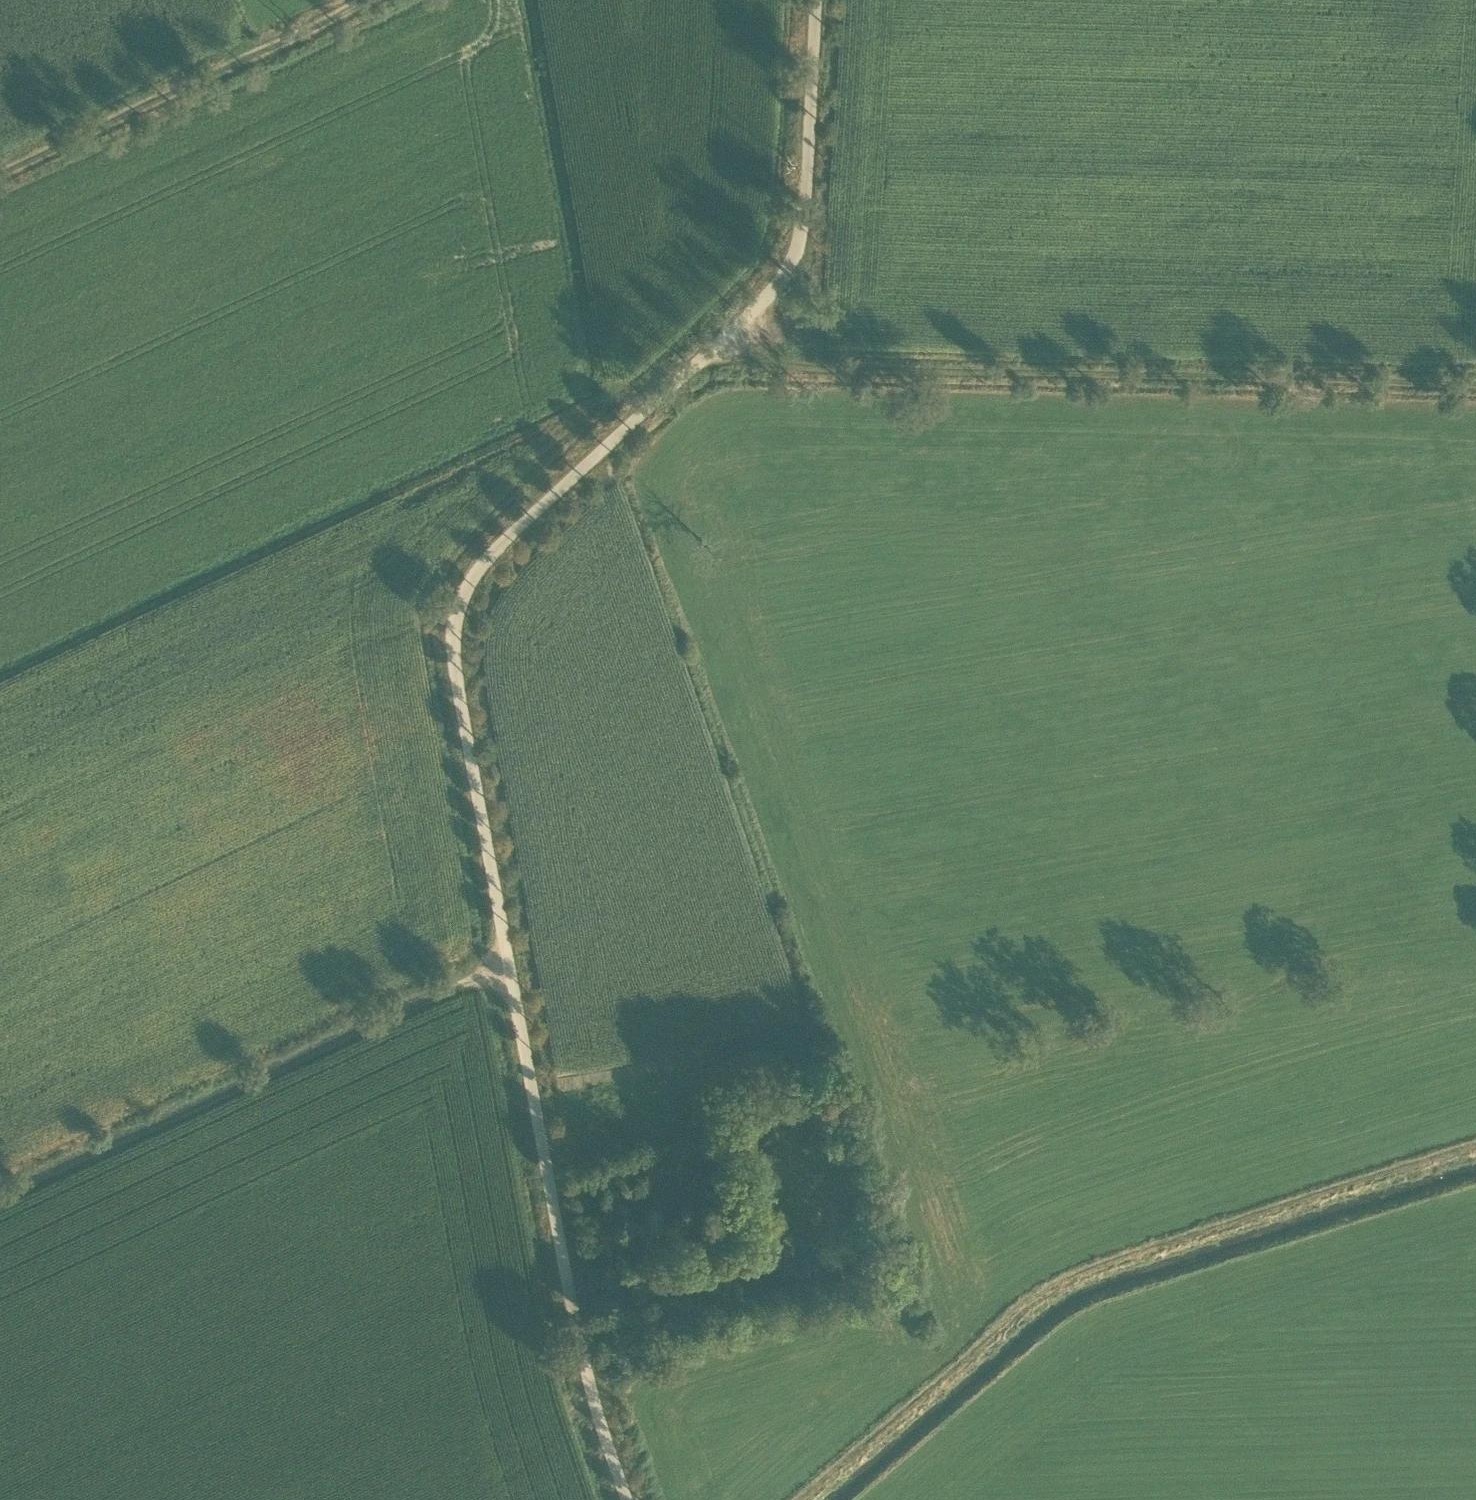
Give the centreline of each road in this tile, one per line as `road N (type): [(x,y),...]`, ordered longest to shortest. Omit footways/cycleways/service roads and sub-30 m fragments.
road 1 (unclassified): [(627,1499),(569,1292),(500,967),(454,692),(456,617),(481,554),(770,294),(798,237),(815,0)]
road 2 (track): [(1475,381),(691,369)]
road 3 (track): [(805,1499),(1080,1275),(1475,1151)]
road 4 (track): [(0,1199),(329,1036),(500,967)]
road 5 (track): [(367,0),(0,170)]

